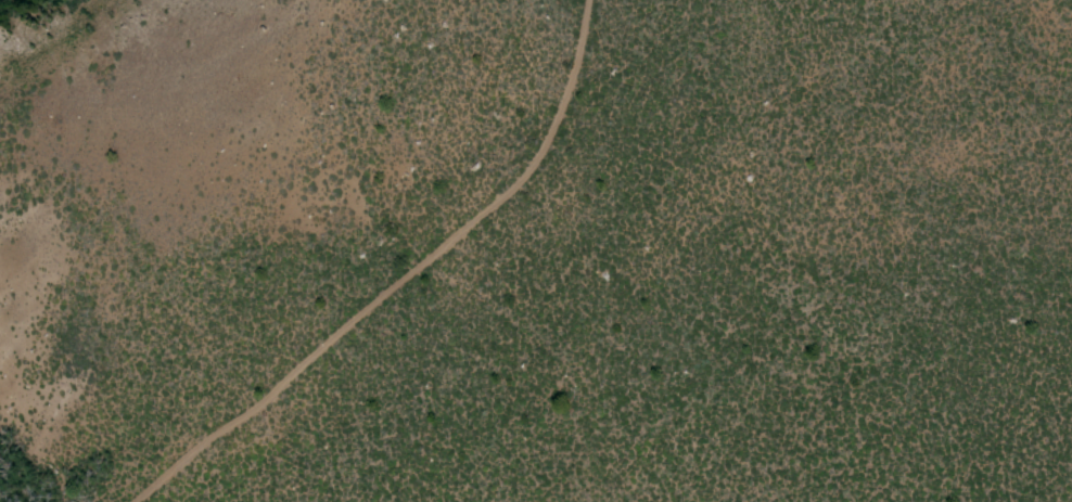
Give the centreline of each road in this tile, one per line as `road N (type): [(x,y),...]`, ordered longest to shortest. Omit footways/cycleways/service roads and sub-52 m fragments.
road 1 (track): [(144,501),(518,192),(565,110),(595,0)]

